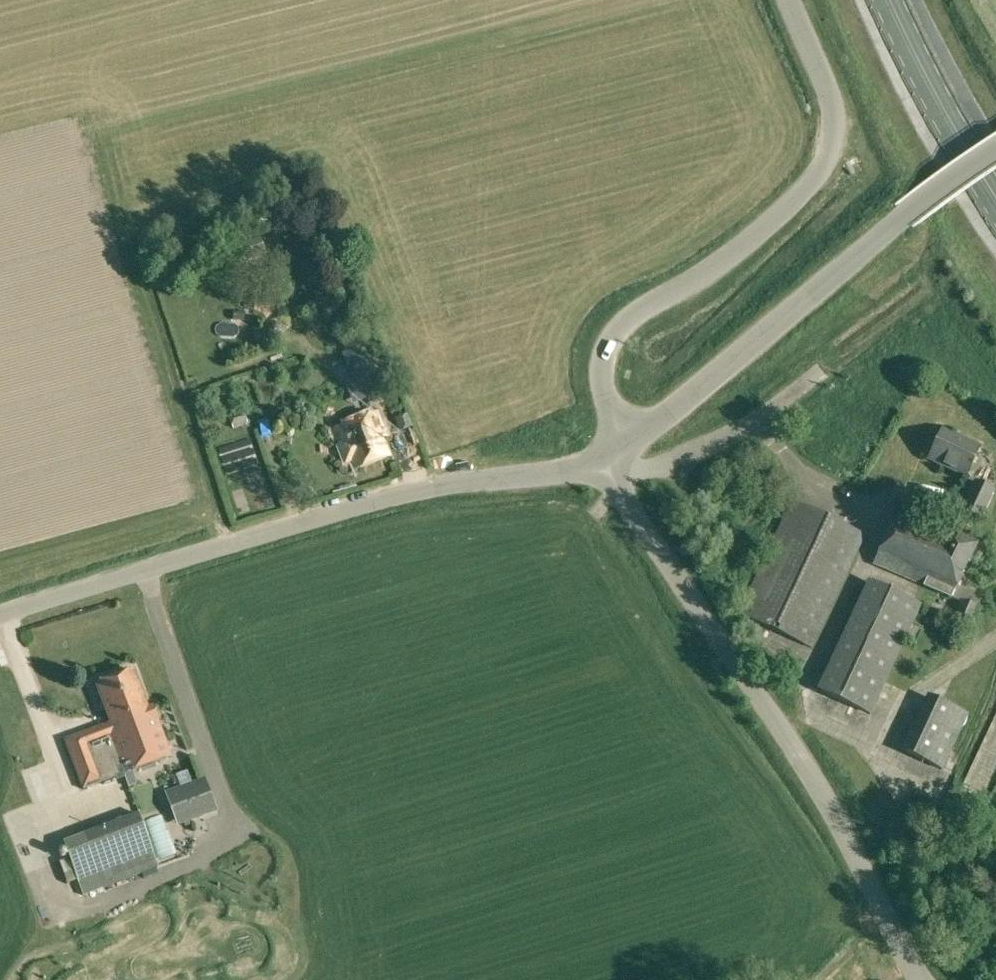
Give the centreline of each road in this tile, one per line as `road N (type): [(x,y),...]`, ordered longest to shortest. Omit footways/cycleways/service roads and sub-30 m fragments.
road 1 (unclassified): [(0,618),(396,494),(574,468),(620,447)]
road 2 (unclassified): [(923,979),(803,760),(621,490),(620,447)]
road 3 (unclassified): [(620,447),(603,373),(618,325),(770,222),(802,192),(833,142),(829,92),(790,0)]
road 4 (unclassified): [(620,447),(995,151)]
road 5 (primary): [(995,199),(890,0)]

